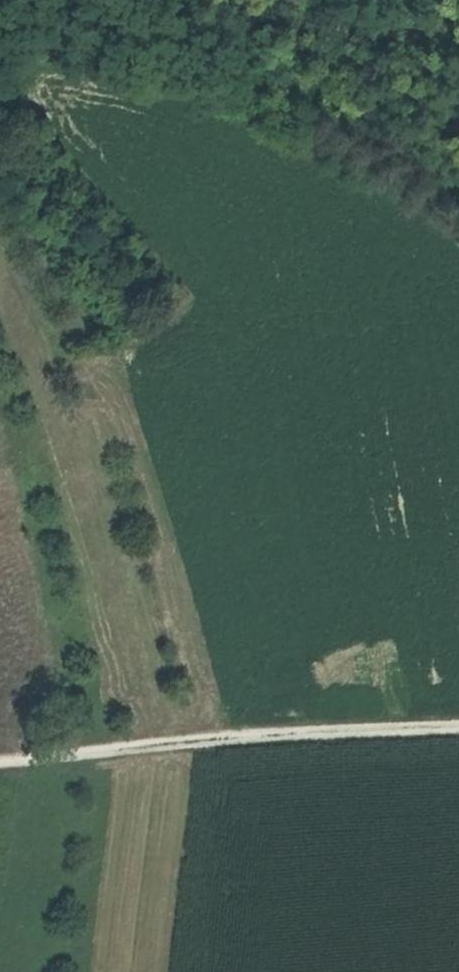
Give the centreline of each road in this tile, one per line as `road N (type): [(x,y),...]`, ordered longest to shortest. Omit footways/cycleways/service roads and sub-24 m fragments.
road 1 (track): [(458,732),(254,740),(0,767)]
road 2 (track): [(154,0),(458,192)]

